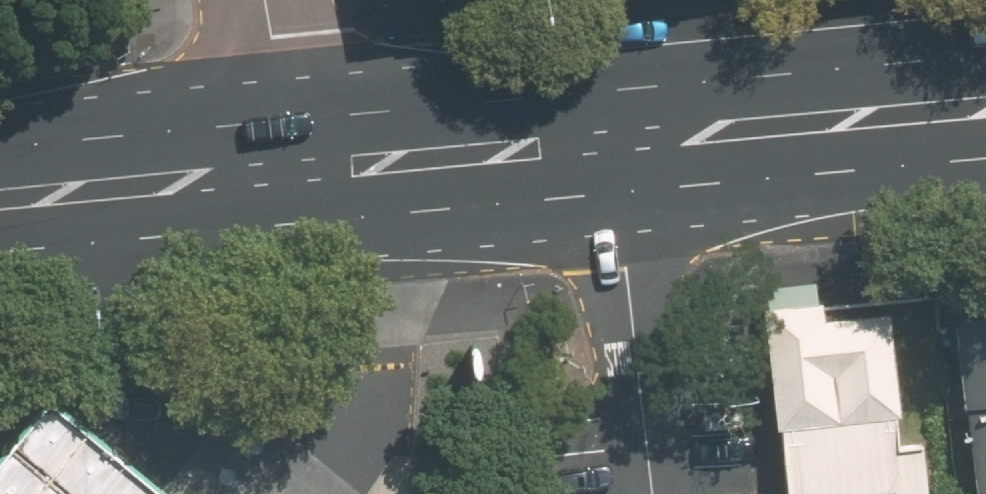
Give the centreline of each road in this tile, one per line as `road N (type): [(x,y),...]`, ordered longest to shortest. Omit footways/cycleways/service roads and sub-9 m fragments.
road 1 (secondary): [(615,140),(985,105)]
road 2 (residential): [(654,493),(615,140)]
road 3 (secondary): [(299,169),(615,140)]
road 4 (secondary): [(0,200),(299,169)]
road 5 (residential): [(268,0),(299,169)]

